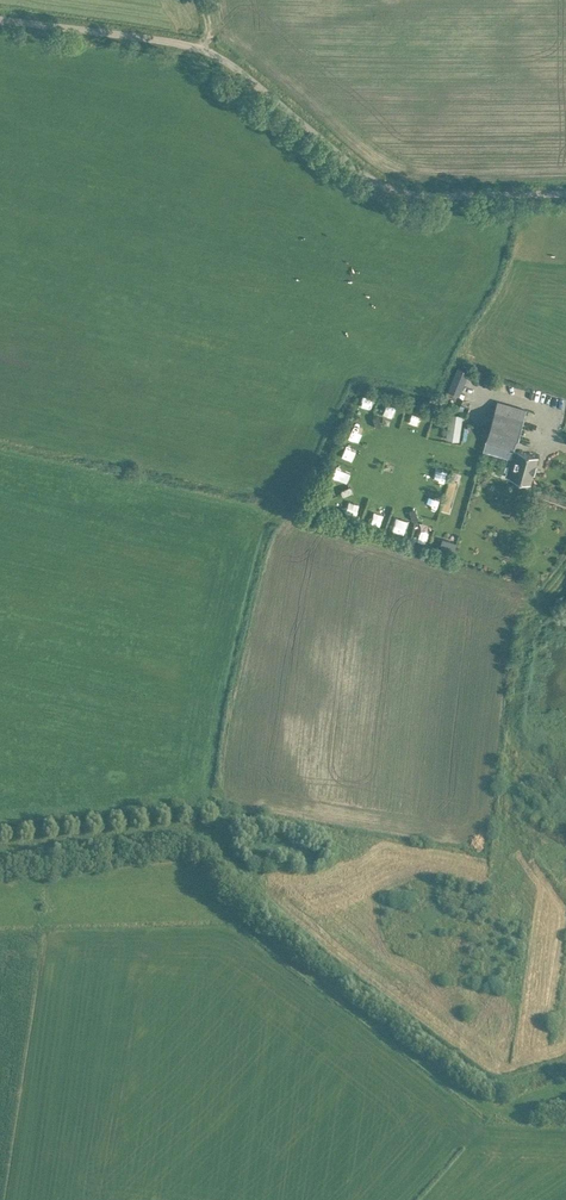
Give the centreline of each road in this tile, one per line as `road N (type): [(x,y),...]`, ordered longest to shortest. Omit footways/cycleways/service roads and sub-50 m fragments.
road 1 (unclassified): [(565,194),(403,192),(362,173),(207,50),(0,19)]

